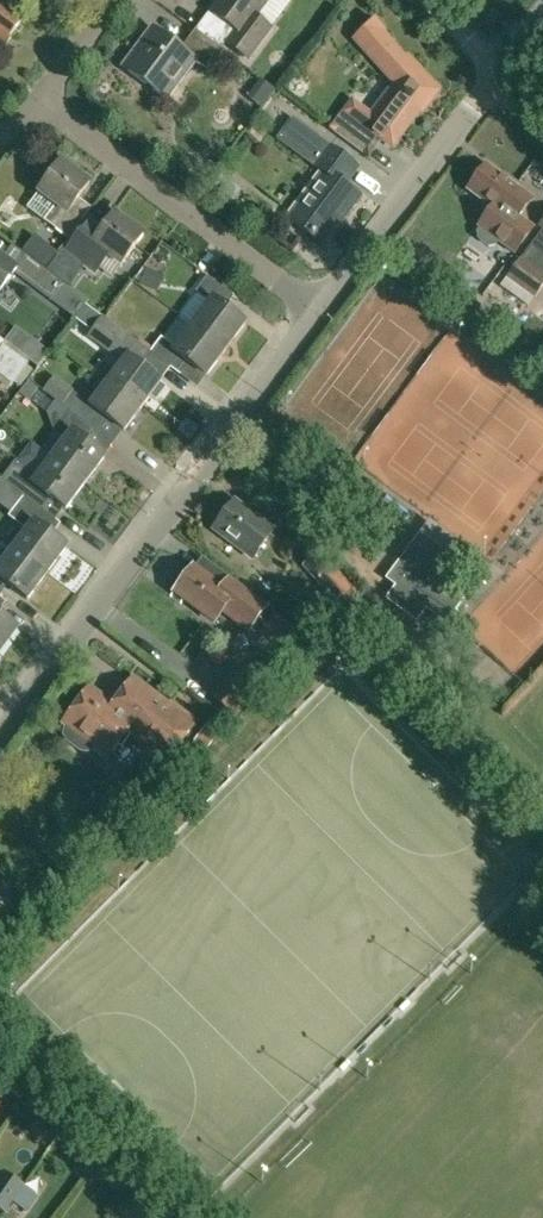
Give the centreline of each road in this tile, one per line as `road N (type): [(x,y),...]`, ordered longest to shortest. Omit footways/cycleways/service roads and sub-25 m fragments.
road 1 (residential): [(0,738),(320,306)]
road 2 (residential): [(320,306),(36,106)]
road 3 (residential): [(320,306),(492,74)]
road 4 (residential): [(36,106),(116,0)]

